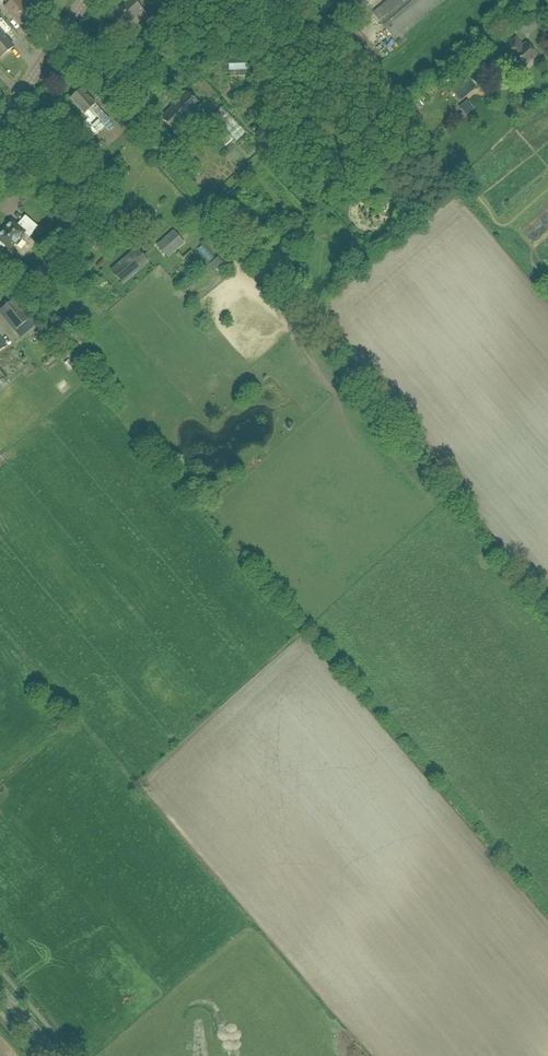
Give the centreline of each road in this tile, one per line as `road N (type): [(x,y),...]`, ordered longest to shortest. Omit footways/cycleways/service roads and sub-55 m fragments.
road 1 (track): [(158,154),(346,379)]

